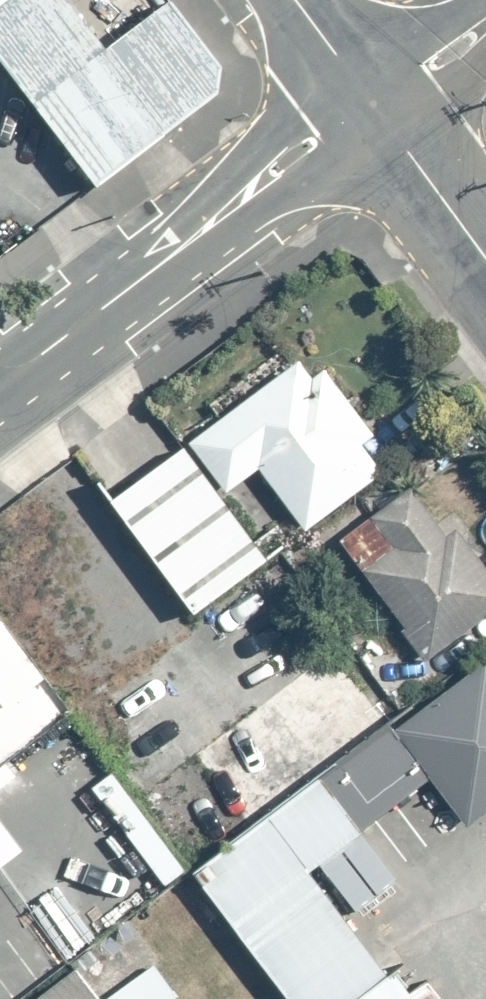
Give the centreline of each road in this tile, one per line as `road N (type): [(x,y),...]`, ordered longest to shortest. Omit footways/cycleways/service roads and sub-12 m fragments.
road 1 (unclassified): [(0,381),(371,103)]
road 2 (residential): [(371,103),(485,258)]
road 3 (unclassified): [(371,103),(485,18)]
road 4 (residential): [(294,0),(371,103)]

